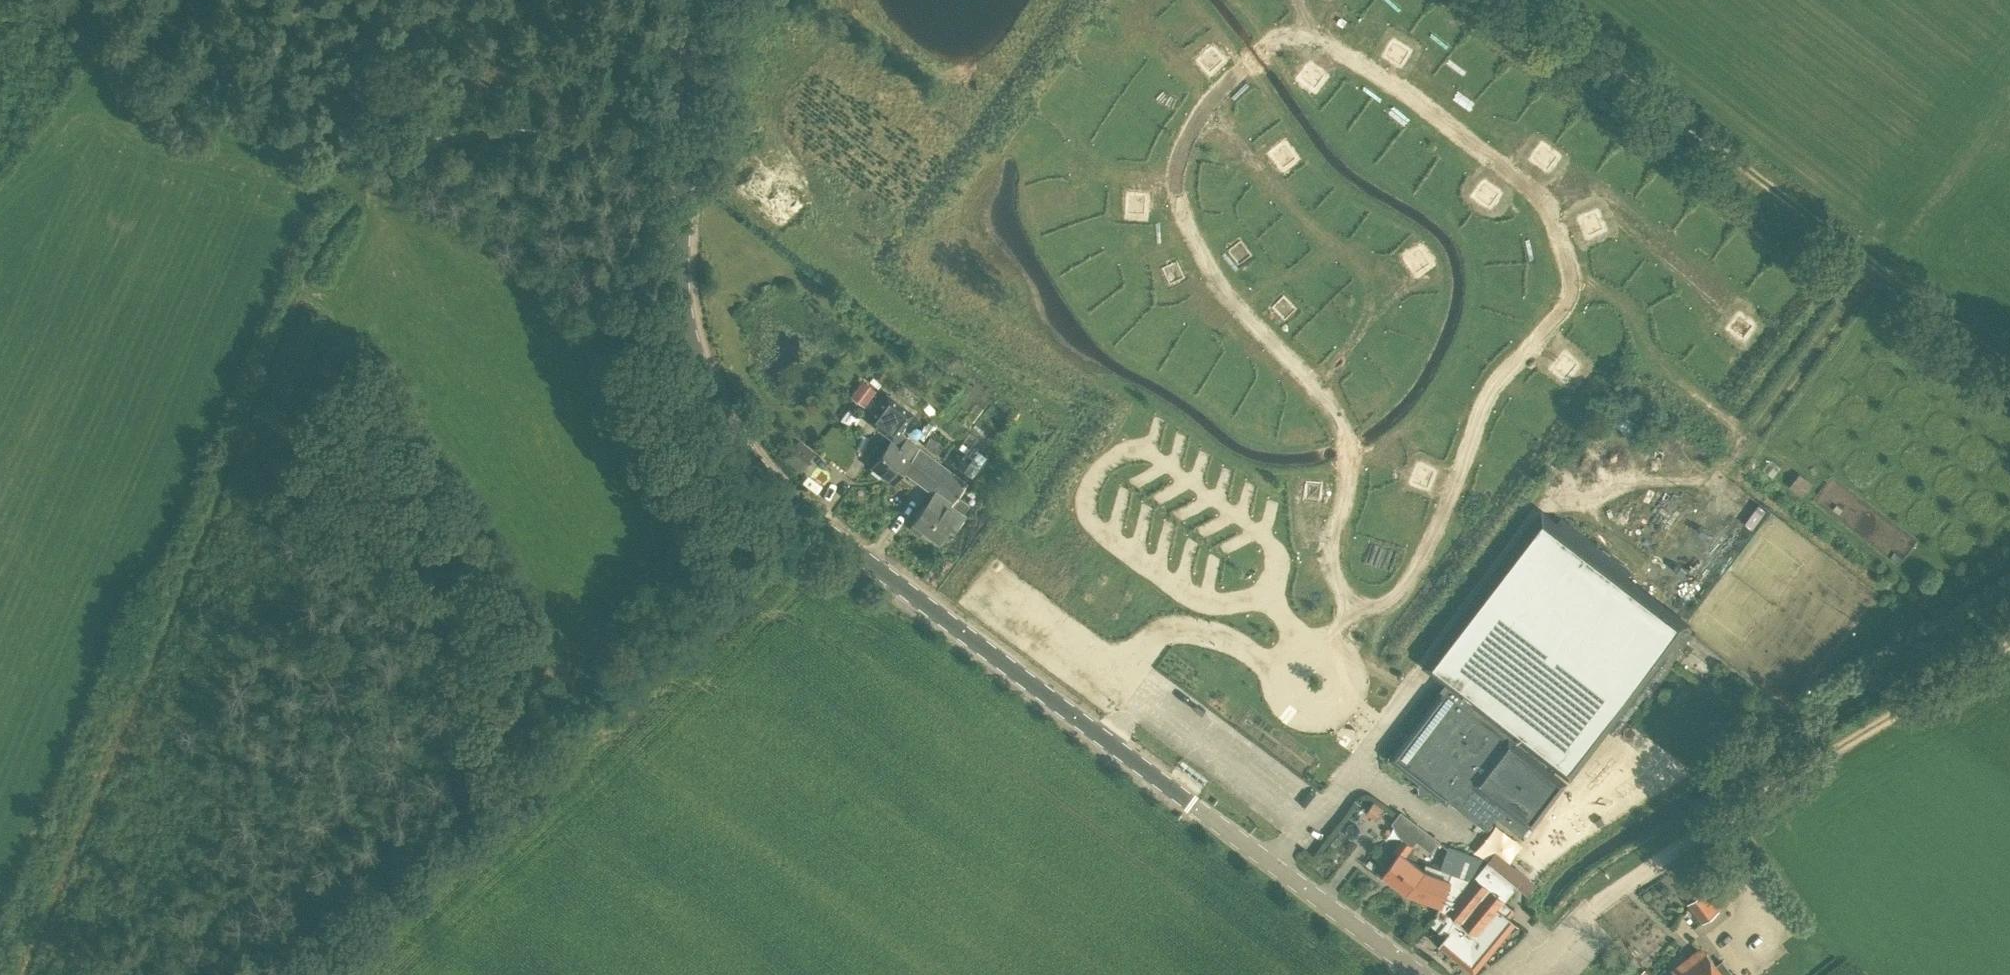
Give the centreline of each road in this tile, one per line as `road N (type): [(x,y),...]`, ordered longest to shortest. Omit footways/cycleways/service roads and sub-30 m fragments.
road 1 (tertiary): [(1418,974),(770,491),(706,394),(688,279),(688,0)]
road 2 (track): [(1524,0),(2009,365)]
road 3 (track): [(1530,974),(1592,904),(2009,645)]
road 4 (track): [(688,125),(553,114),(444,132),(379,159),(352,190),(395,232)]

